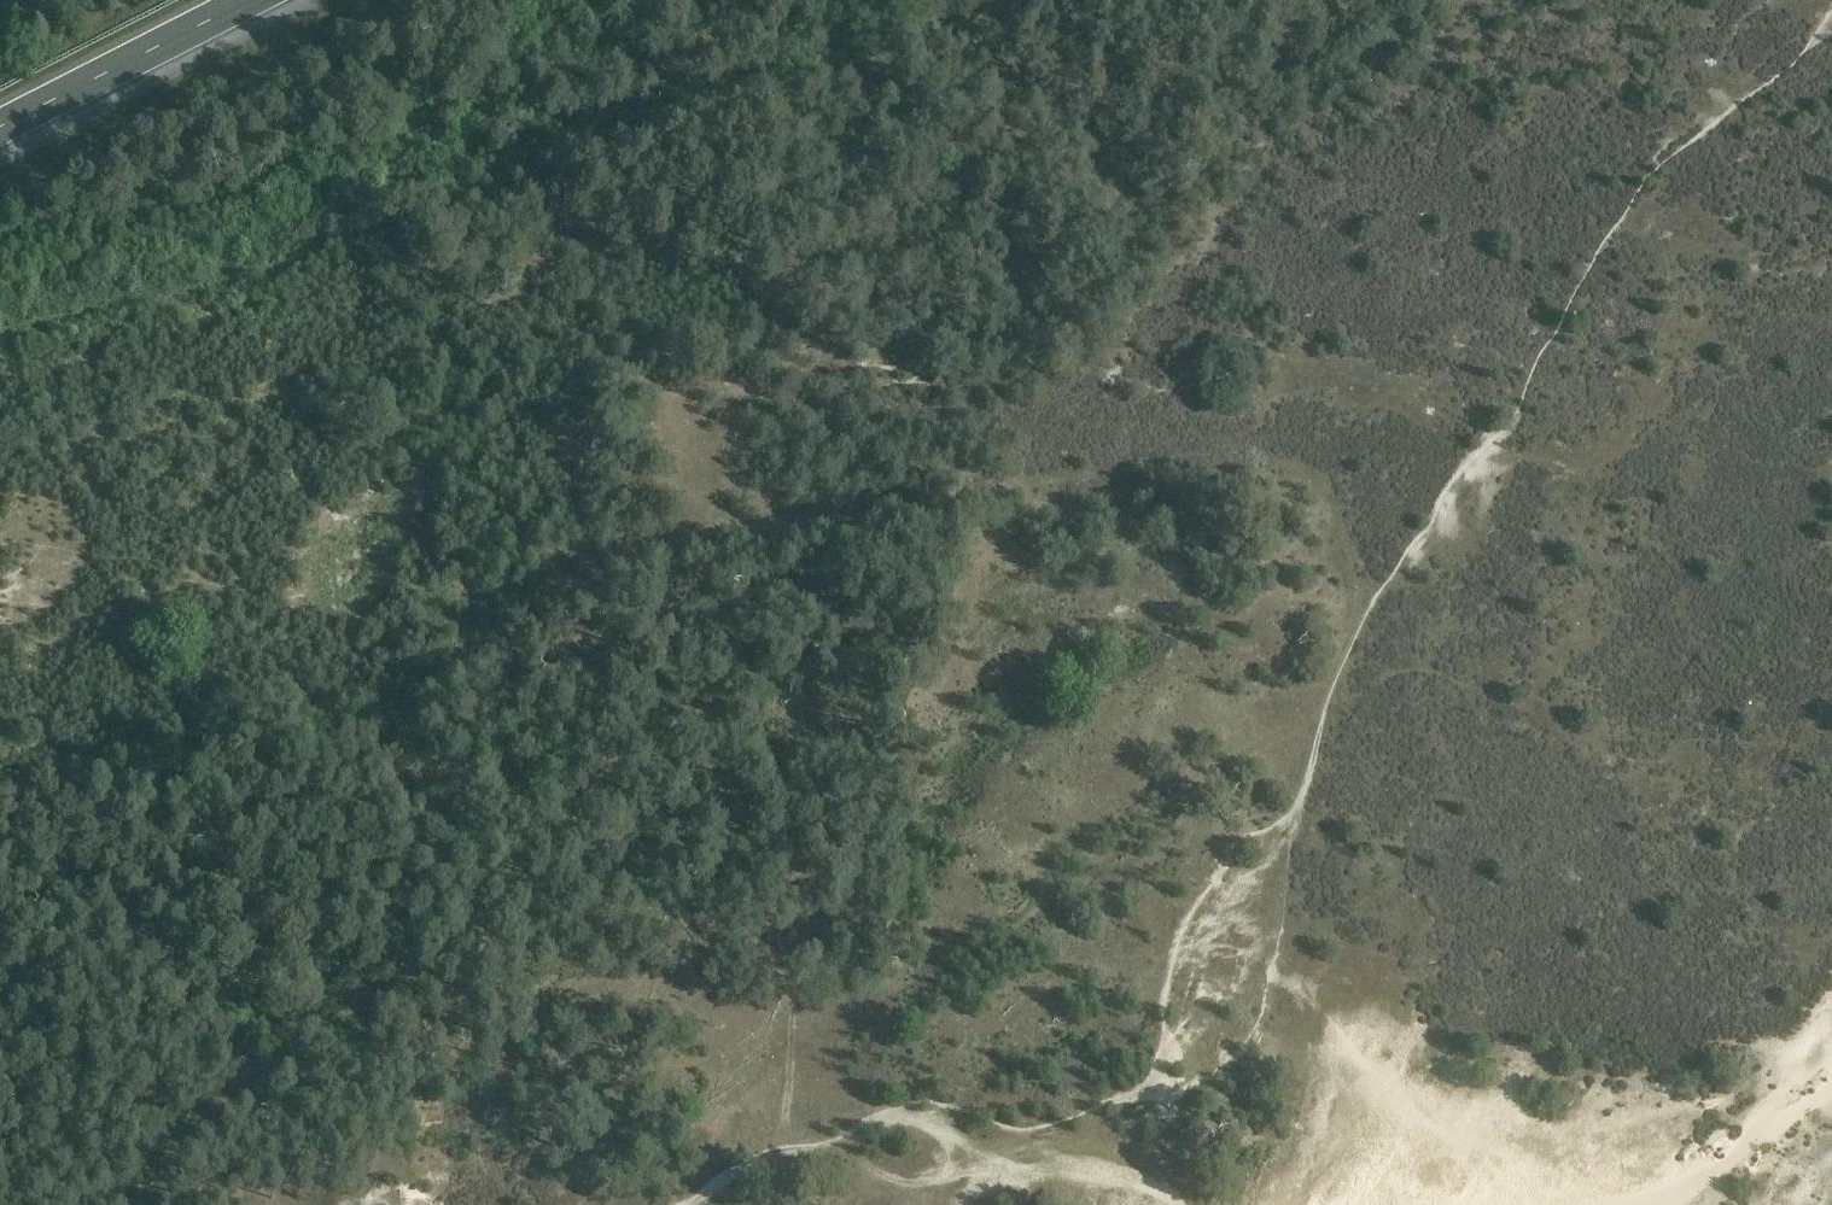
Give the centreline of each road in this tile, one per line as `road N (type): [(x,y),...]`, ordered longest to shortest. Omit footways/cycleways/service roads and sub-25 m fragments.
road 1 (motorway): [(0,134),(266,0)]

